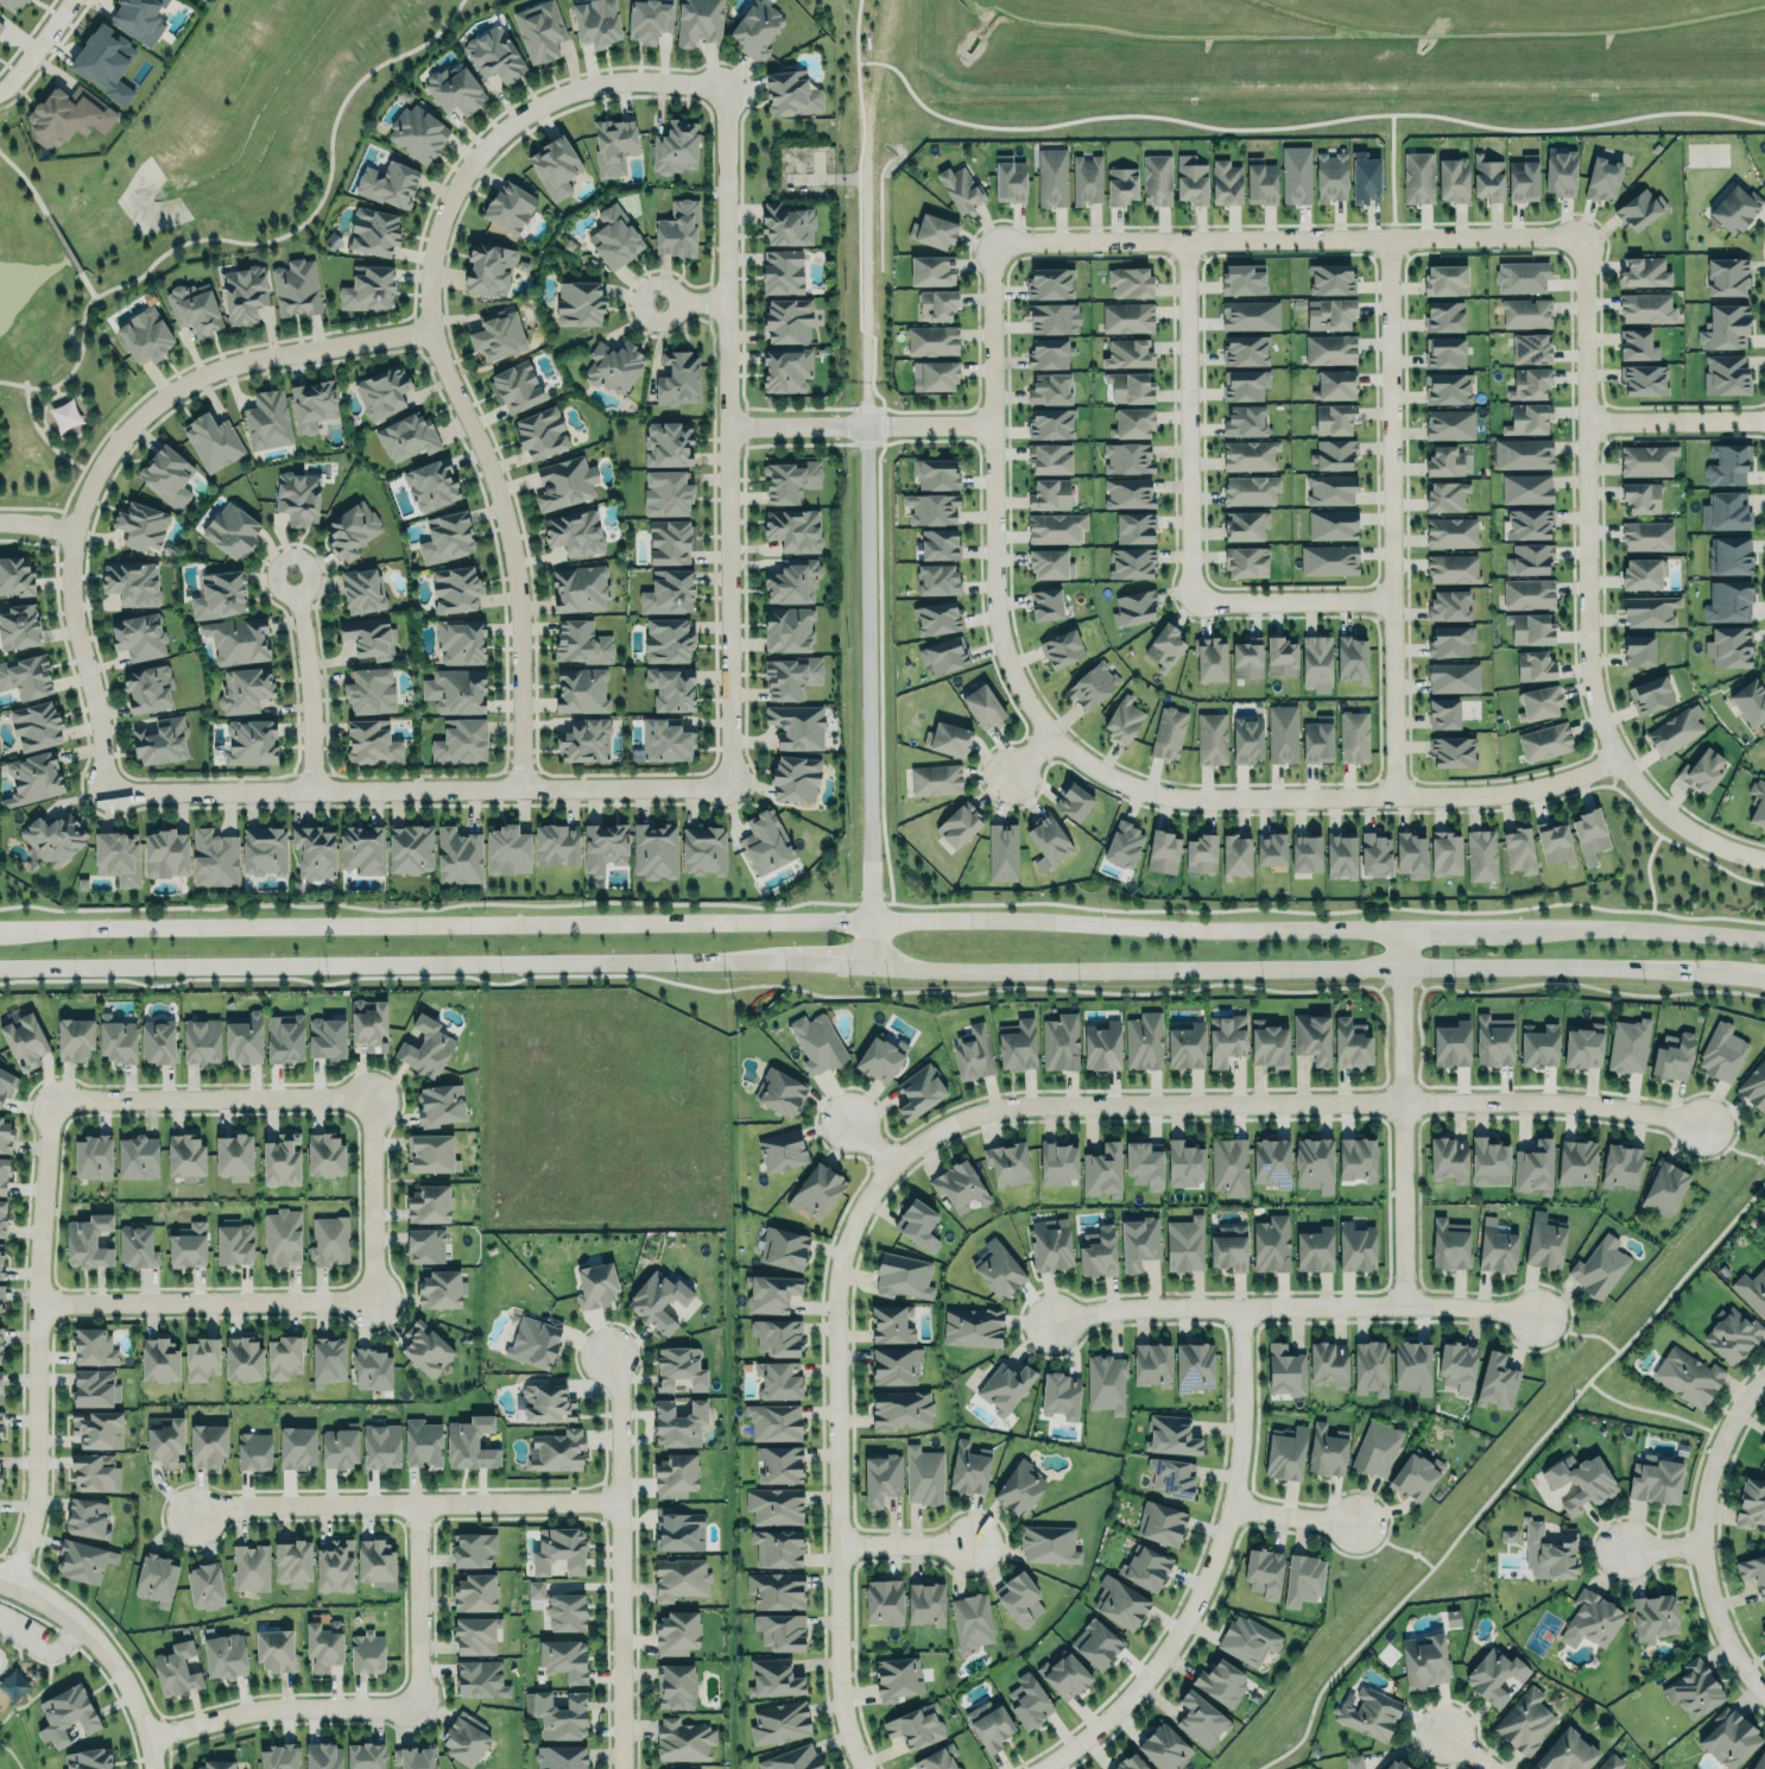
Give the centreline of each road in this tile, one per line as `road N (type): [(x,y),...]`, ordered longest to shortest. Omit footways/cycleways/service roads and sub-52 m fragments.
road 1 (secondary): [(1764,938),(1652,928),(1221,929),(1018,918),(0,927)]
road 2 (secondary): [(0,966),(789,961),(1013,971),(1403,964),(1764,976)]
road 3 (residential): [(726,86),(622,75),(551,94),(476,147),(455,175),(428,240),(420,270),(428,324),(492,488),(510,562),(523,788)]
road 4 (residential): [(893,1163),(918,1141),(980,1110),(1046,1100),(1587,1106),(1649,1113),(1696,1130)]
road 5 (residential): [(1577,234),(1583,670),(1596,720),(1609,751),(1652,802),(1695,833),(1764,856)]
road 6 (residential): [(428,324),(207,367),(170,385),(127,422),(82,495),(61,567),(59,606),(105,788)]
road 7 (residential): [(725,786),(726,86)]
road 8 (residential): [(867,1768),(849,1731),(837,1657),(836,1303),(848,1234),(893,1163)]
road 9 (residential): [(105,788),(725,786)]
road 10 (residential): [(1609,751),(1573,775),(1526,788),(1208,797),(1118,777),(1045,729)]
road 11 (residential): [(993,239),(1577,234)]
road 12 (residential): [(1392,236),(1397,795)]
road 13 (tertiary): [(869,966),(863,423)]
road 14 (residential): [(1038,1768),(1138,1686),(1198,1596),(1233,1504),(1240,1457),(1241,1307)]
road 15 (residential): [(1045,729),(1020,695),(997,615),(993,239)]
road 16 (residential): [(7,1579),(31,1503),(50,1101)]
road 17 (residential): [(1050,1318),(1118,1307),(1404,1304),(1467,1304),(1523,1318)]
road 18 (residential): [(620,1501),(234,1504),(188,1517)]
road 19 (residential): [(621,1768),(620,1391),(612,1357)]
road 20 (residential): [(1404,1304),(1403,927)]
road 21 (residential): [(1185,238),(1185,599)]
road 22 (residential): [(373,1302),(38,1303)]
road 23 (residential): [(50,1101),(372,1097)]
road 24 (residential): [(415,1707),(268,1708),(150,1737)]
road 25 (residential): [(994,423),(728,425)]
road 26 (residential): [(154,1768),(150,1737),(107,1654),(44,1596),(0,1577)]
road 27 (residential): [(1701,1502),(1708,1603),(1725,1643),(1764,1697)]
road 28 (residential): [(1185,599),(1396,601)]
road 29 (residential): [(289,579),(305,662),(311,788)]
road 30 (residential): [(372,1097),(373,1302)]
road 31 (residential): [(415,1502),(415,1707)]
road 32 (residential): [(1580,417),(1764,419)]
road 33 (residential): [(1764,1374),(1728,1415),(1701,1502)]
road 34 (residential): [(837,1542),(961,1542)]
road 35 (residential): [(1233,1504),(1355,1517)]

